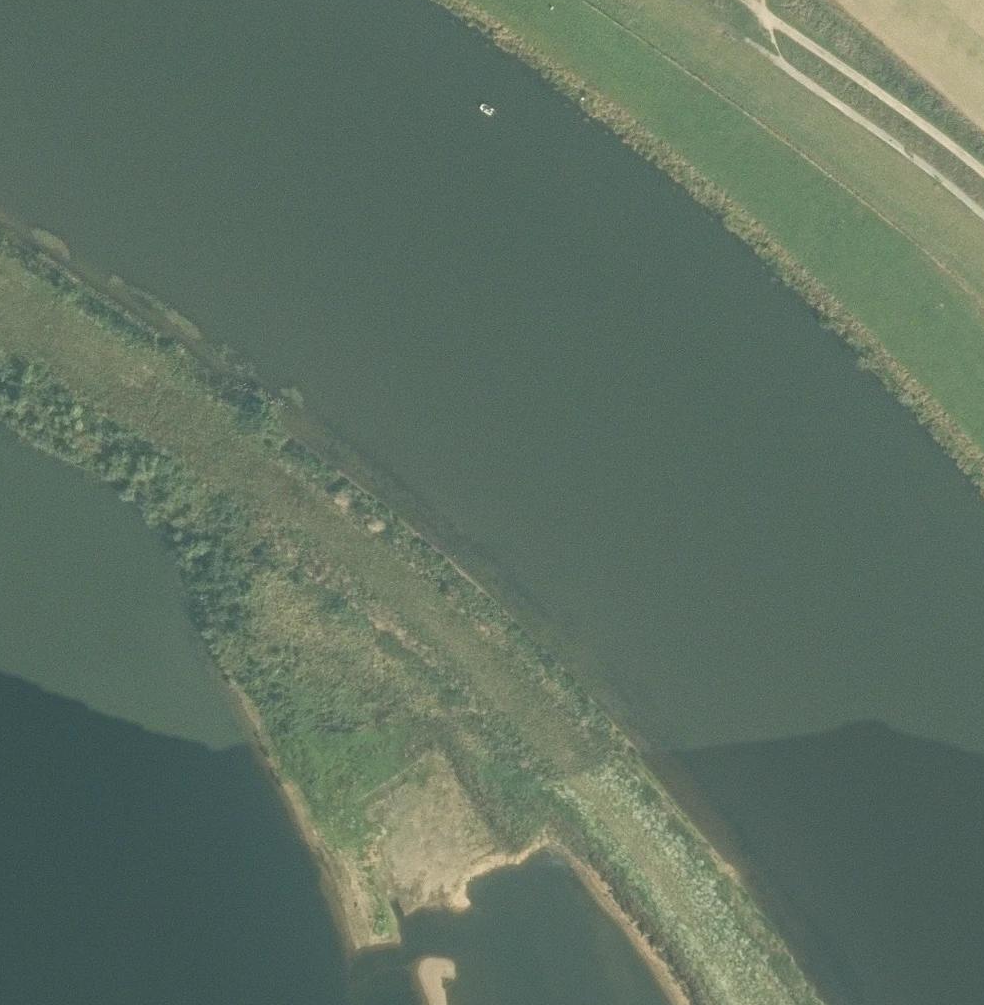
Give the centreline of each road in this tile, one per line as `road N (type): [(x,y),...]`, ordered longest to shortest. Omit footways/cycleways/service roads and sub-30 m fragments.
road 1 (track): [(983,172),(757,15)]

